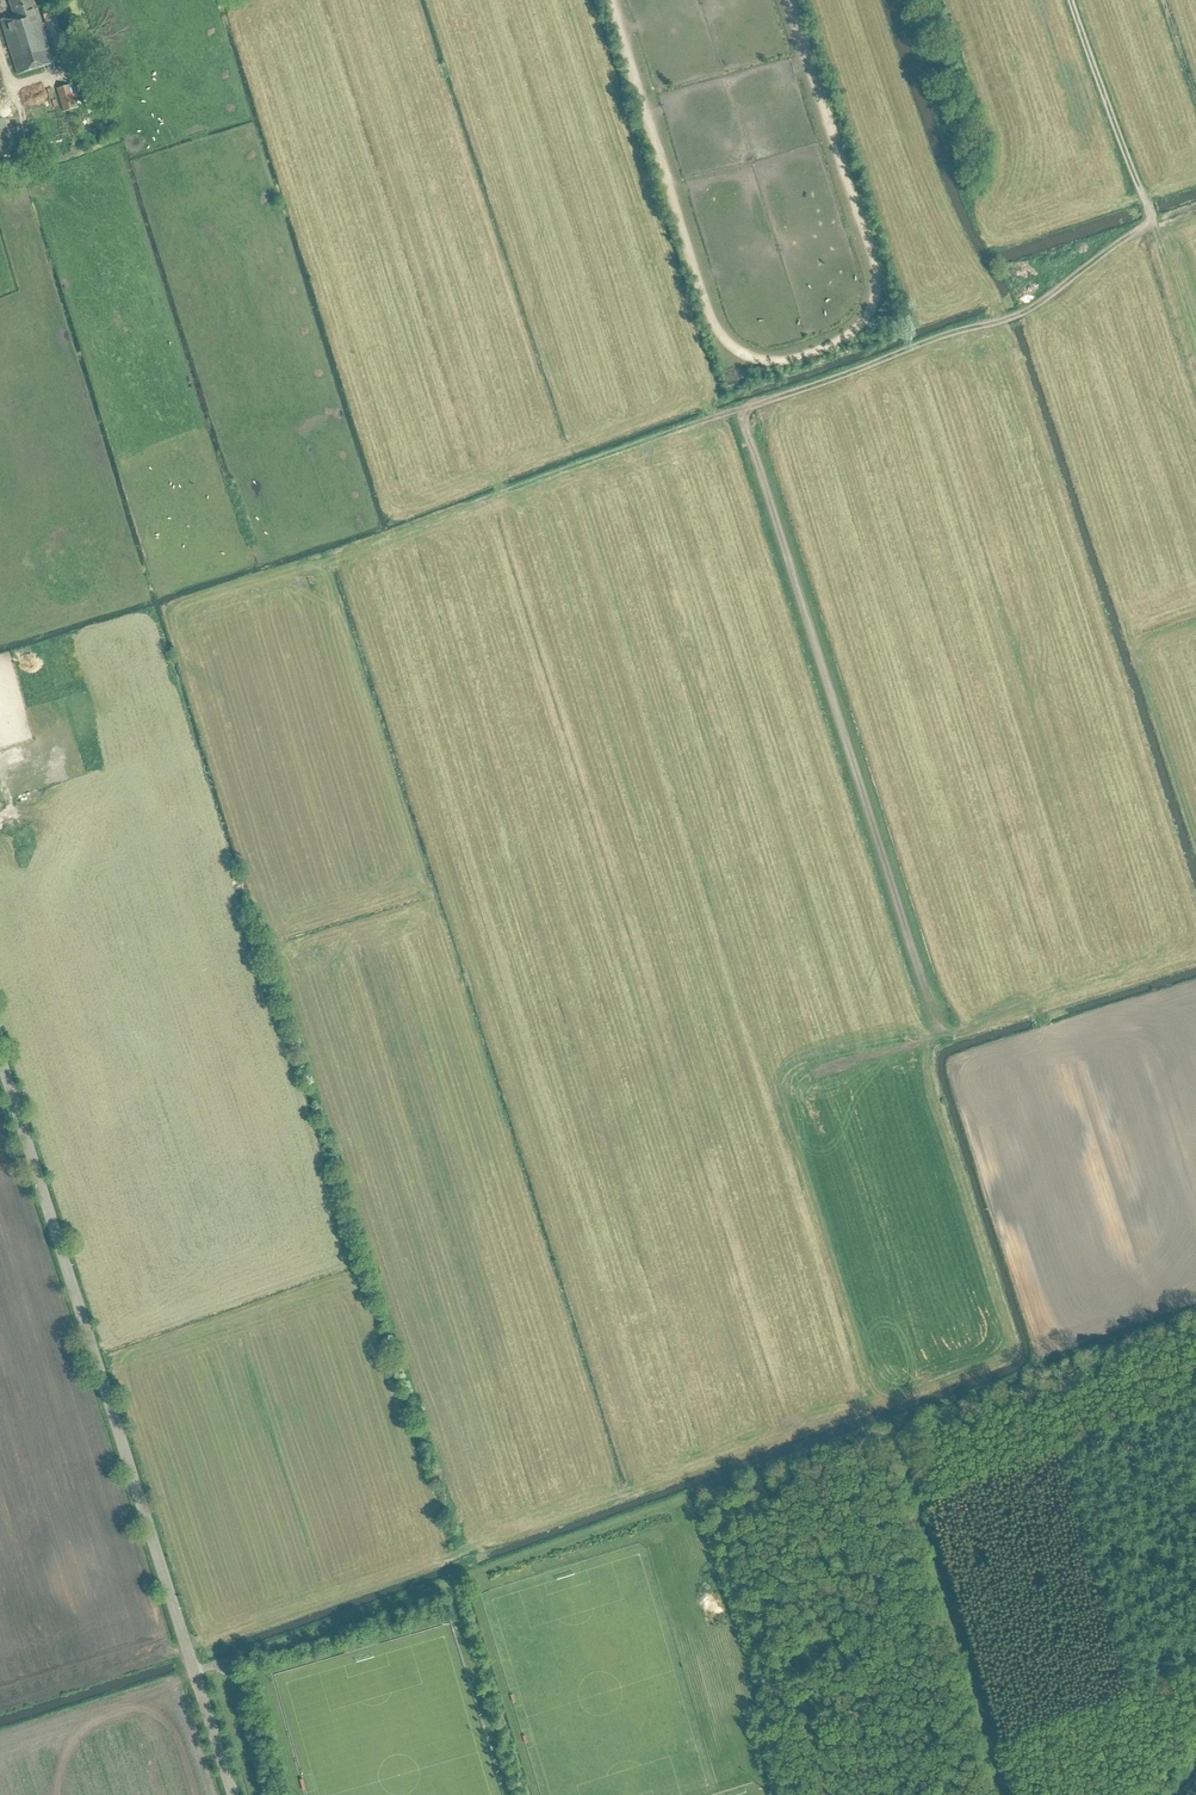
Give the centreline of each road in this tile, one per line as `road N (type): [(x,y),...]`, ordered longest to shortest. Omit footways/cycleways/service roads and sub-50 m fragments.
road 1 (tertiary): [(234,1794),(0,1053)]
road 2 (track): [(1152,223),(1028,311),(471,507)]
road 3 (track): [(1072,0),(1195,354)]

